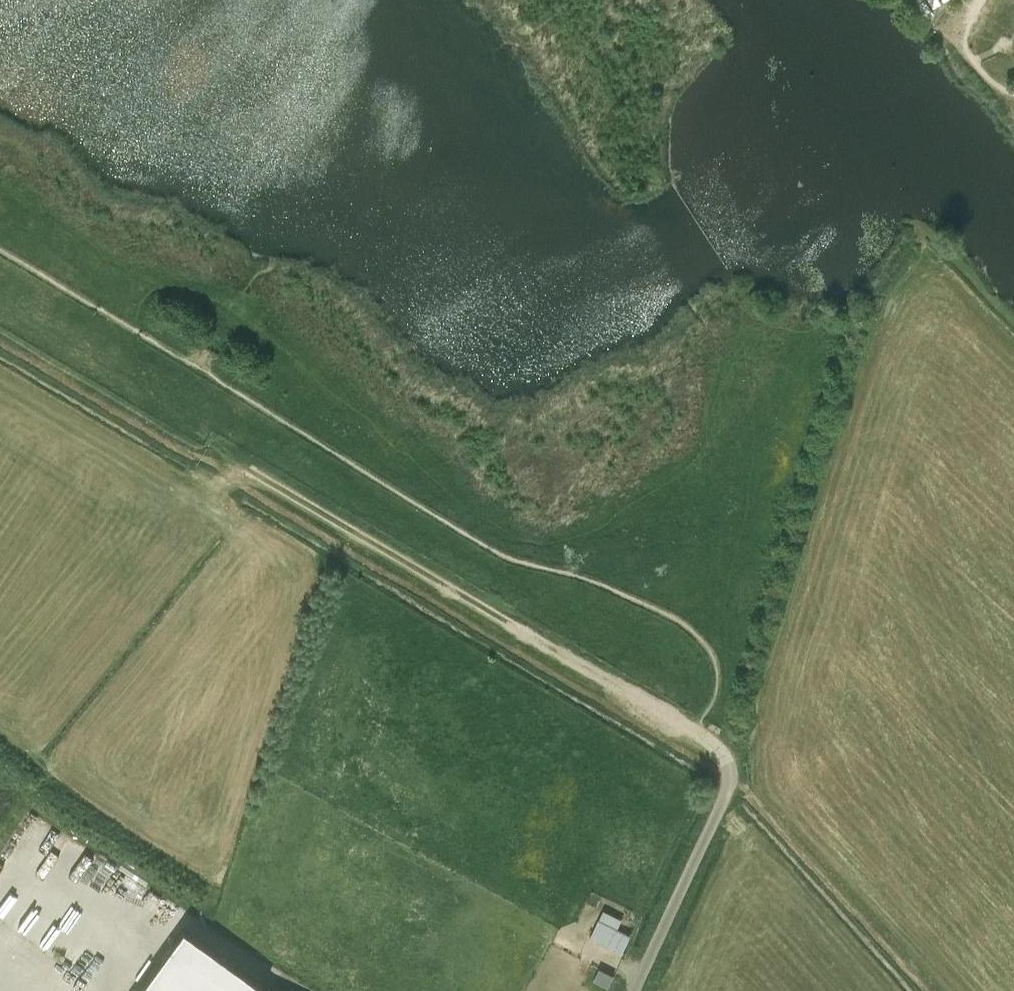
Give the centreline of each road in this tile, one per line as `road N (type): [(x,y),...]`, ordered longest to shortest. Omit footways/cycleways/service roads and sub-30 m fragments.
road 1 (track): [(0,338),(212,462),(252,472),(698,733)]
road 2 (residential): [(635,990),(723,802)]

